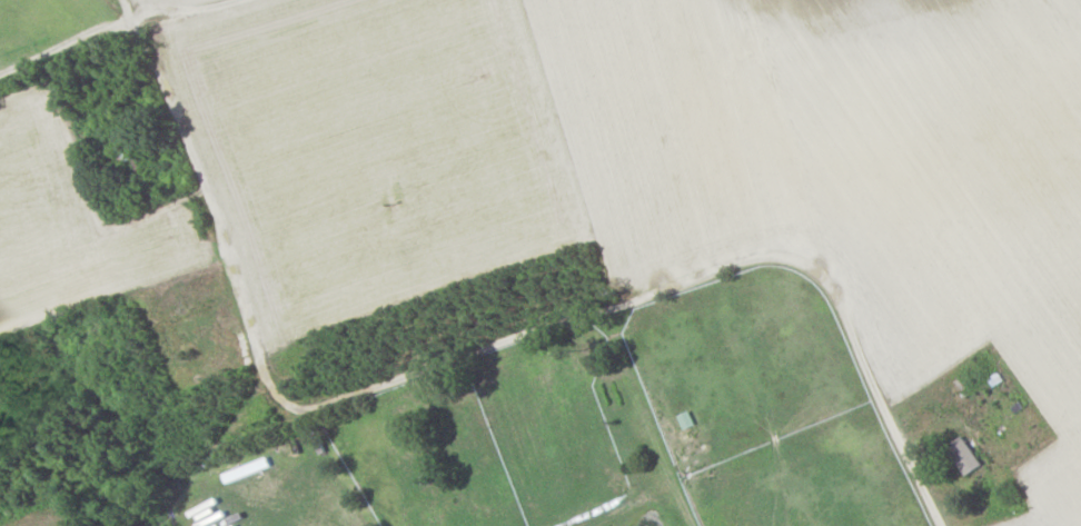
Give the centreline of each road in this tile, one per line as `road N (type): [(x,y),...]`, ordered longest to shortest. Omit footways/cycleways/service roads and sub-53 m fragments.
road 1 (residential): [(932,525),(845,325),(795,266),(734,267),(480,350),(331,415),(294,421),(266,380),(207,201),(122,0)]

